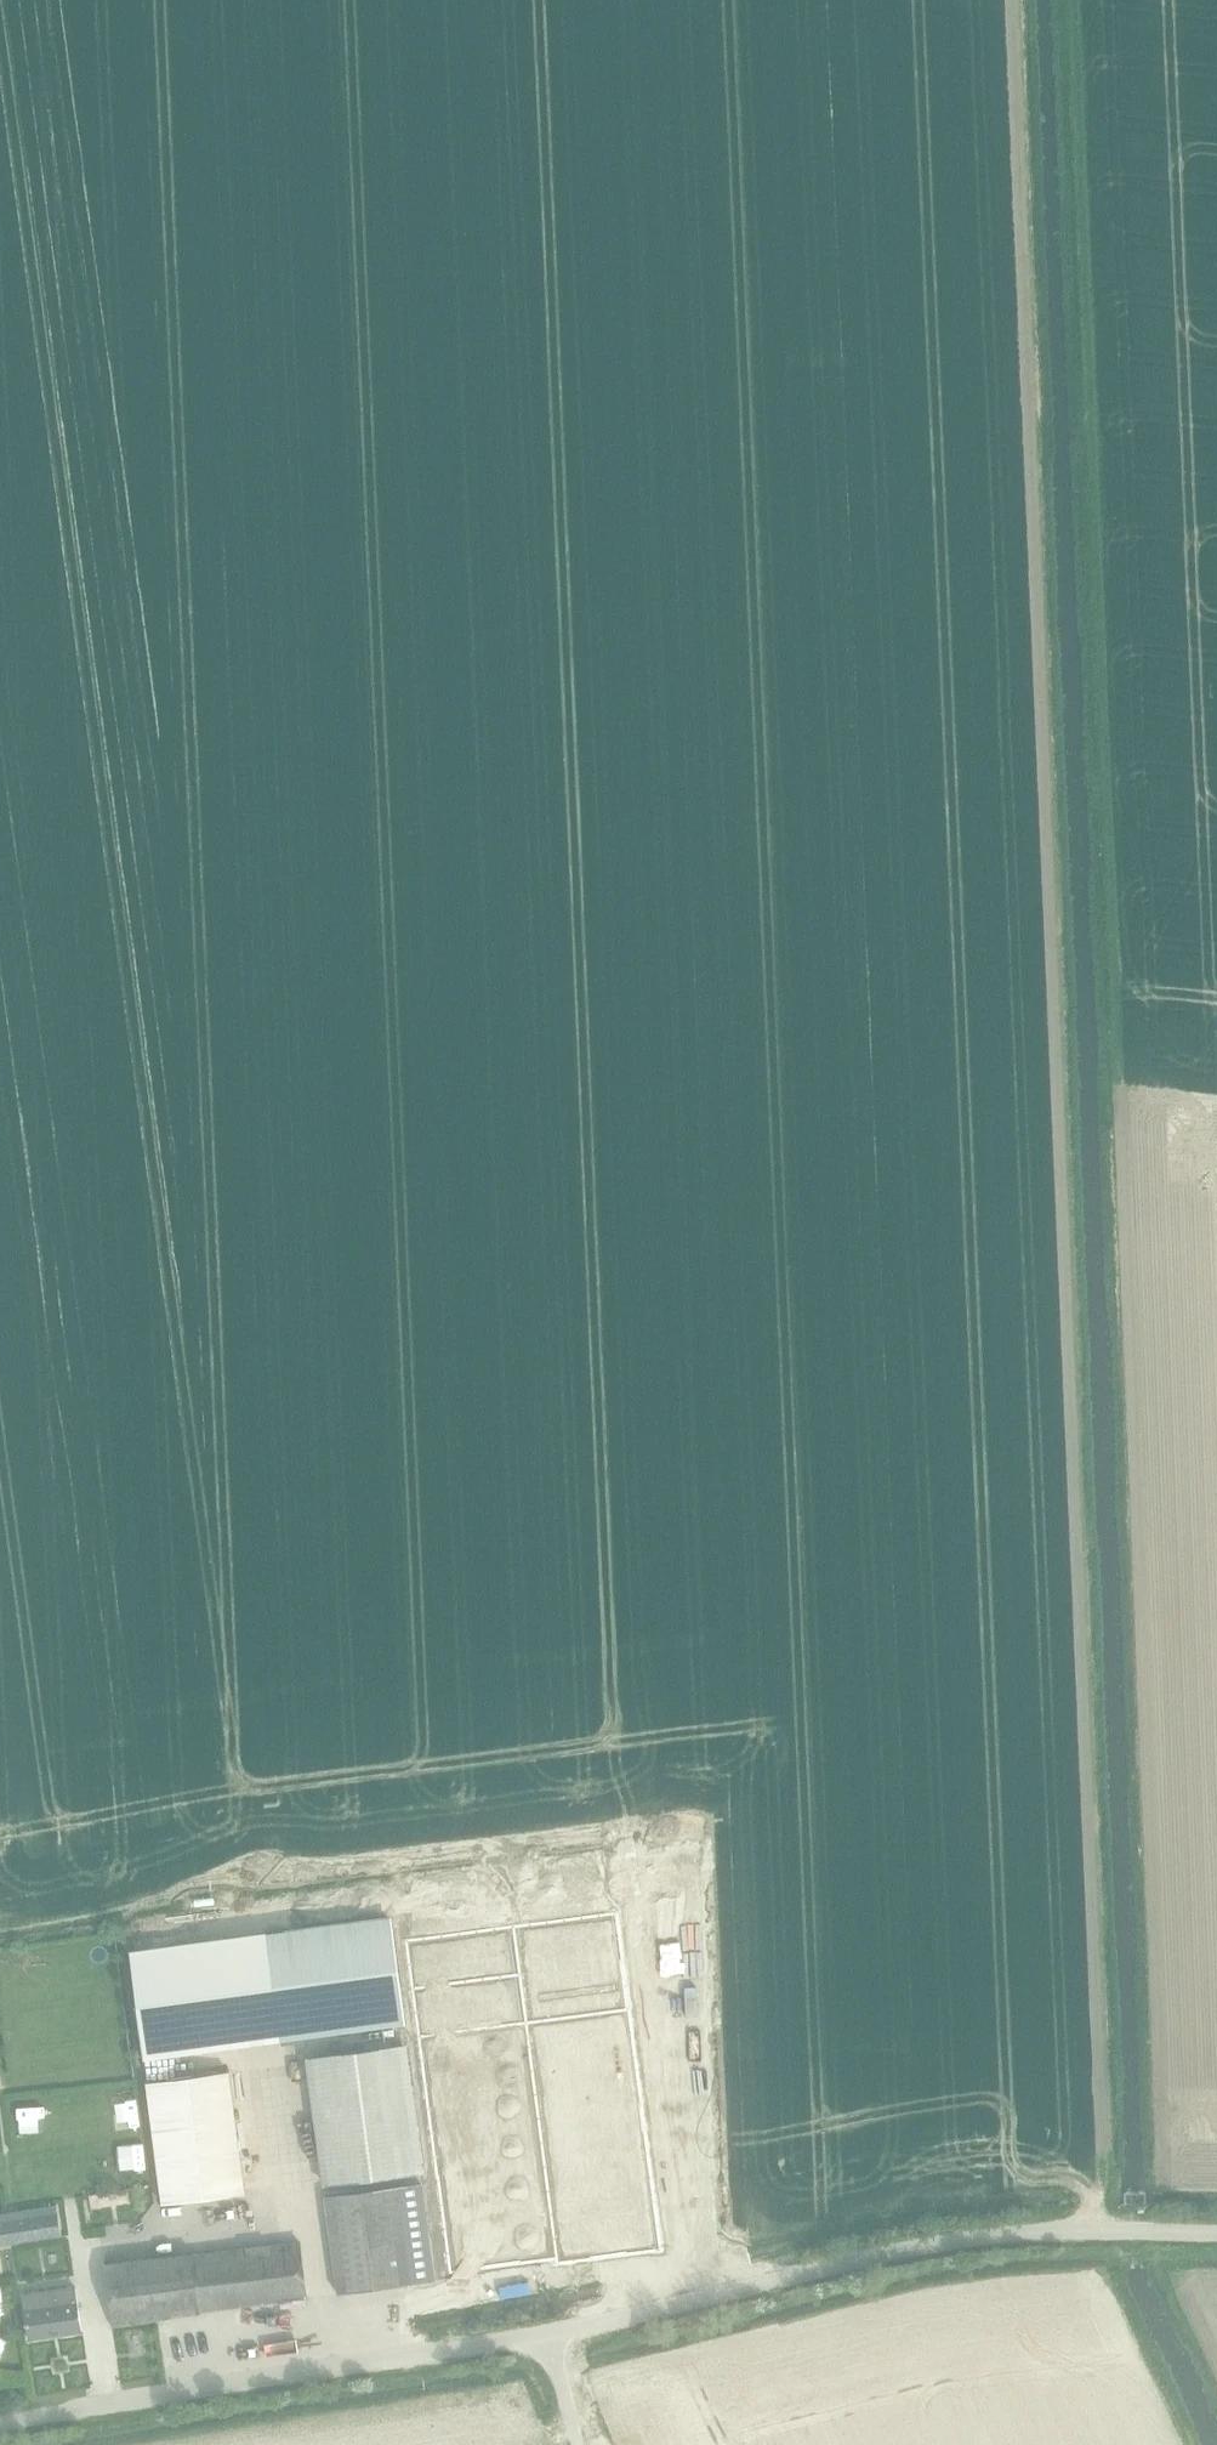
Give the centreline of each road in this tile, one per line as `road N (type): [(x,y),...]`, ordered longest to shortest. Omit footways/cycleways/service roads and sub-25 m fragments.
road 1 (unclassified): [(551,2334),(1001,2230),(1216,2229)]
road 2 (unclassified): [(0,2419),(551,2334)]

